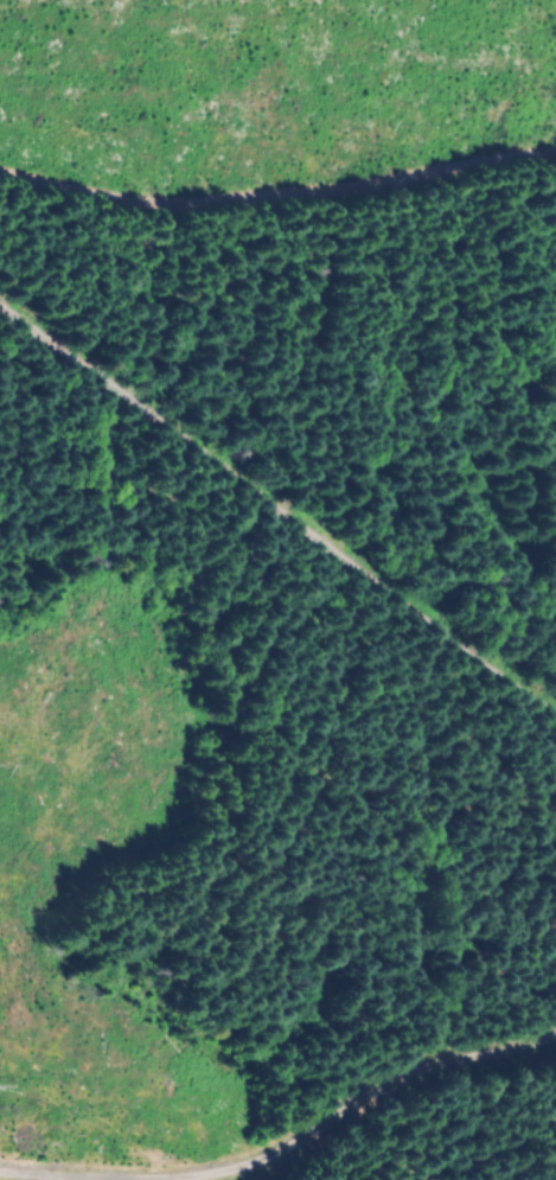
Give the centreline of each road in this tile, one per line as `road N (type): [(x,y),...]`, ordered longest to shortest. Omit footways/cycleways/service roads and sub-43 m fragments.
road 1 (track): [(0,310),(555,721)]
road 2 (track): [(555,1033),(408,1076),(242,1166),(191,1175),(0,1169)]
road 3 (residential): [(0,178),(143,208),(376,180),(555,147)]

